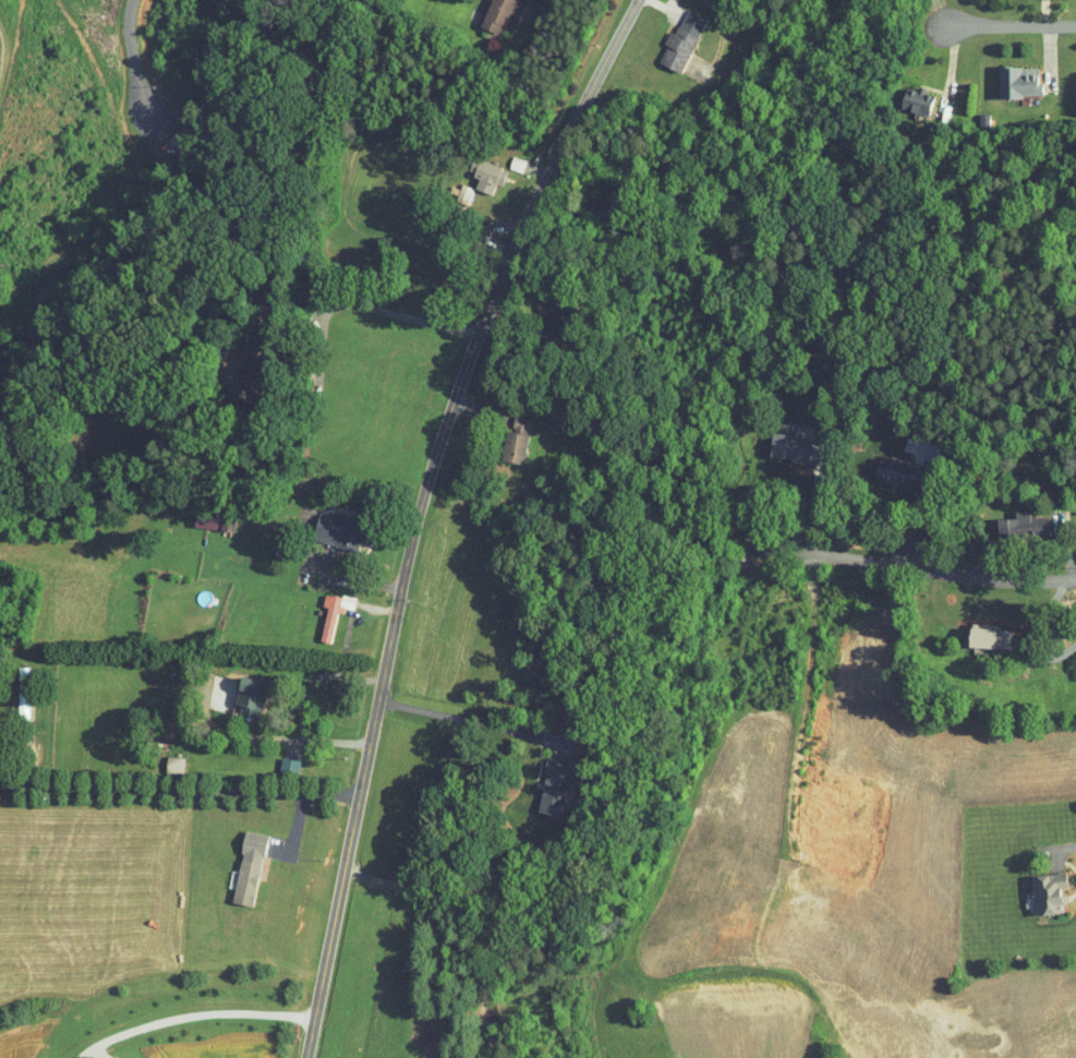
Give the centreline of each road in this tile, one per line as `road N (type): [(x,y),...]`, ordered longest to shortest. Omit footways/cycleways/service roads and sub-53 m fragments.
road 1 (residential): [(306,1057),(390,628),(452,406)]
road 2 (residential): [(452,406),(551,169),(640,0)]
road 3 (residential): [(358,794),(0,787)]
road 4 (residential): [(1075,577),(976,578),(721,541)]
road 5 (residential): [(932,29),(1075,27)]

